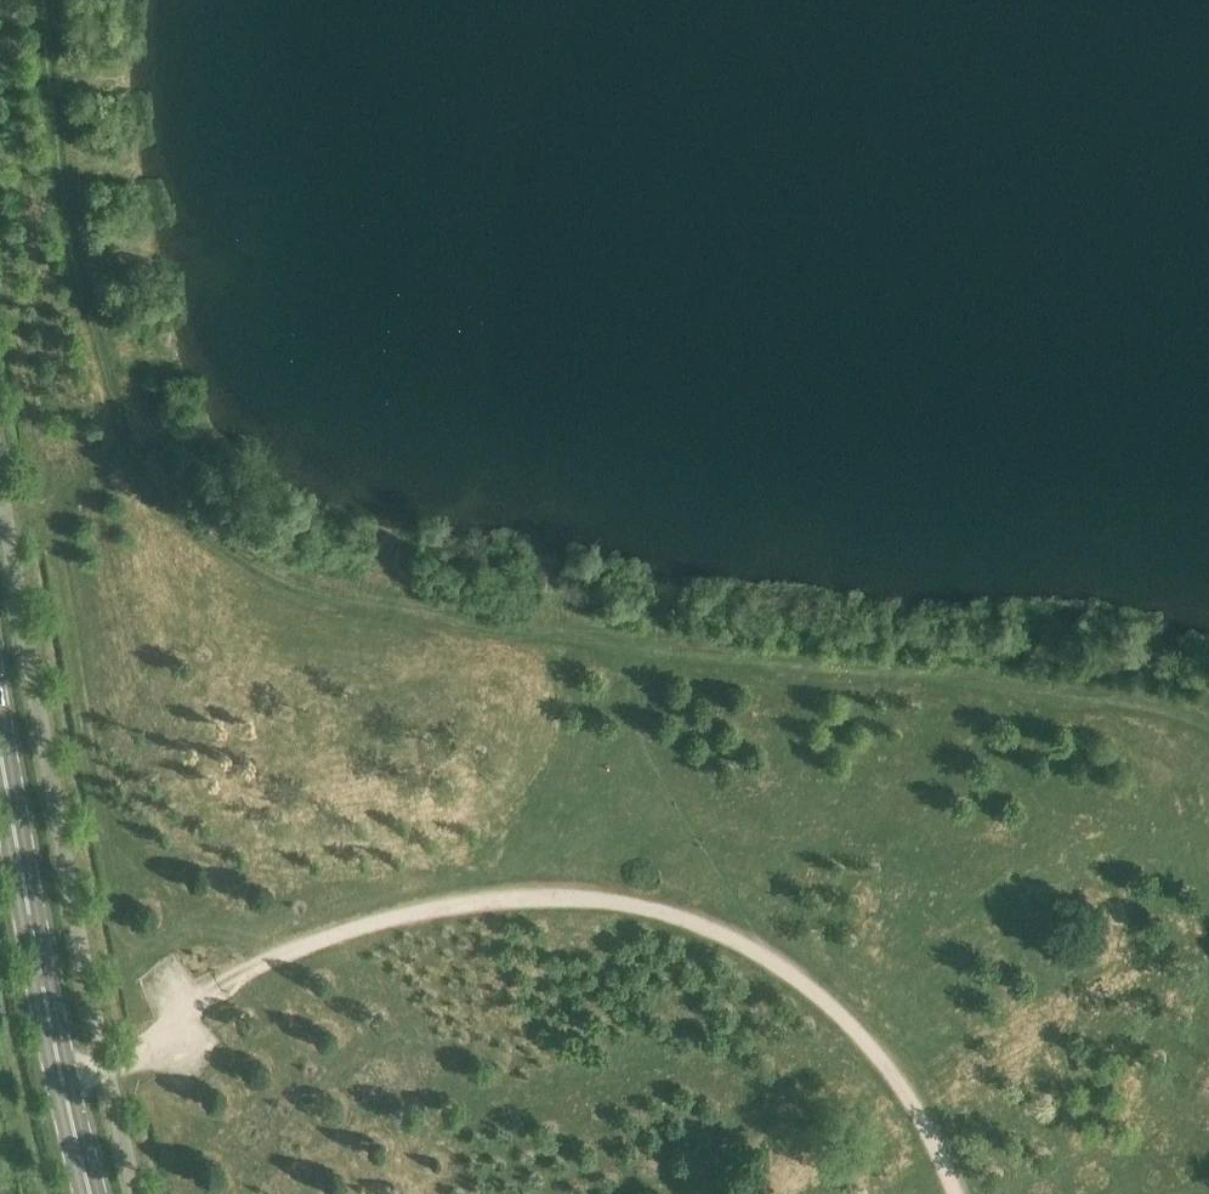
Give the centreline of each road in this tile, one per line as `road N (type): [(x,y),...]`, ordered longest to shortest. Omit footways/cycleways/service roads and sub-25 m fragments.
road 1 (tertiary): [(94,1193),(0,718)]

